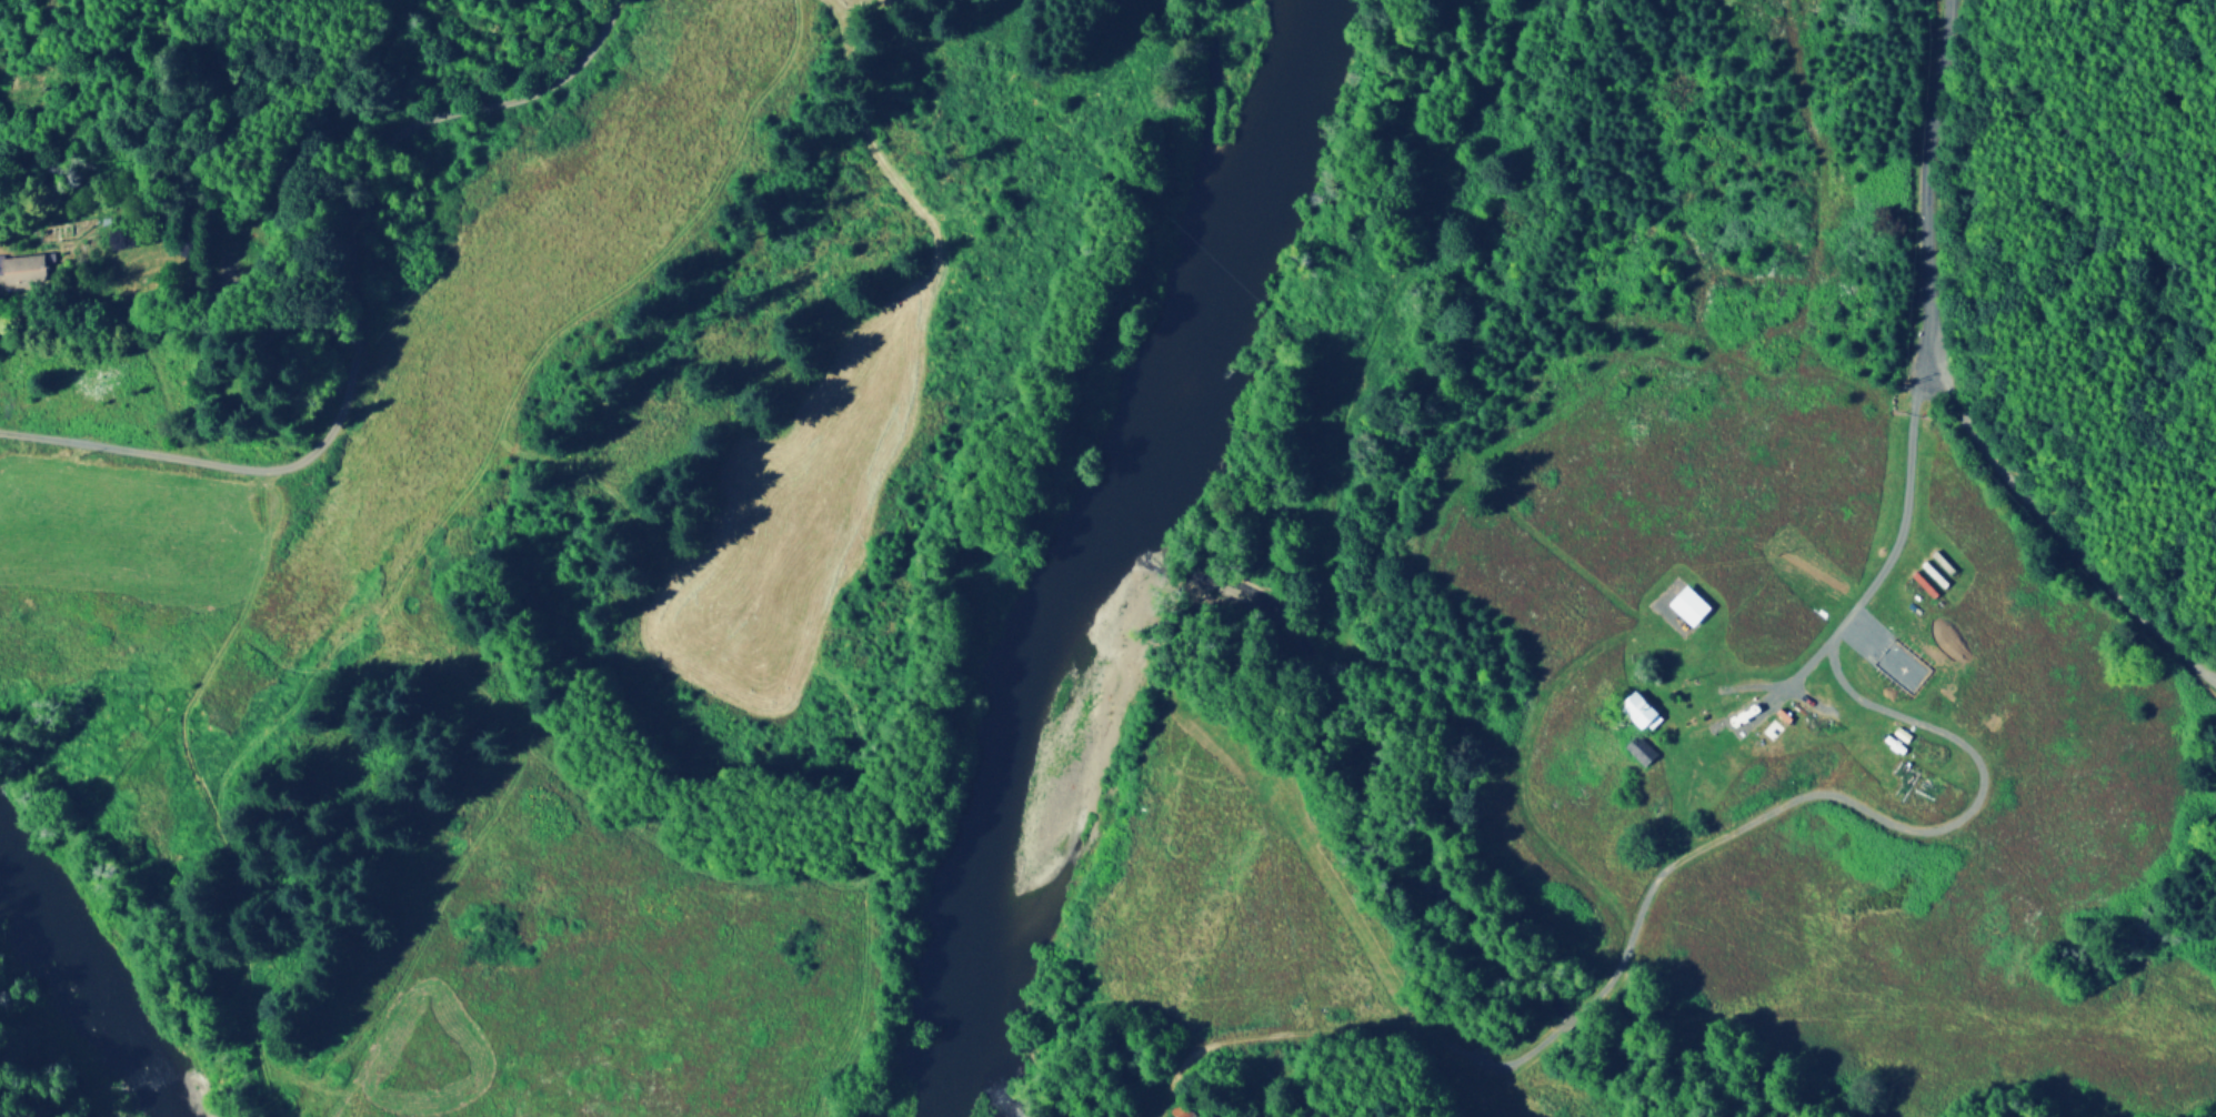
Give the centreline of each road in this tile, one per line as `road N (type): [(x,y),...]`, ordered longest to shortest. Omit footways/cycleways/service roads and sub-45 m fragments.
road 1 (residential): [(2215,678),(2034,510),(1998,470),(1949,382),(1941,341),(1938,147),(1963,0)]
road 2 (track): [(1906,542),(1965,615),(2005,695),(2003,758),(1976,808),(1956,823),(1907,829),(1836,796),(1817,796),(1688,861),(1640,898)]
road 3 (track): [(828,0),(851,26),(856,79),(880,150),(898,180),(944,224),(952,249),(945,298)]

